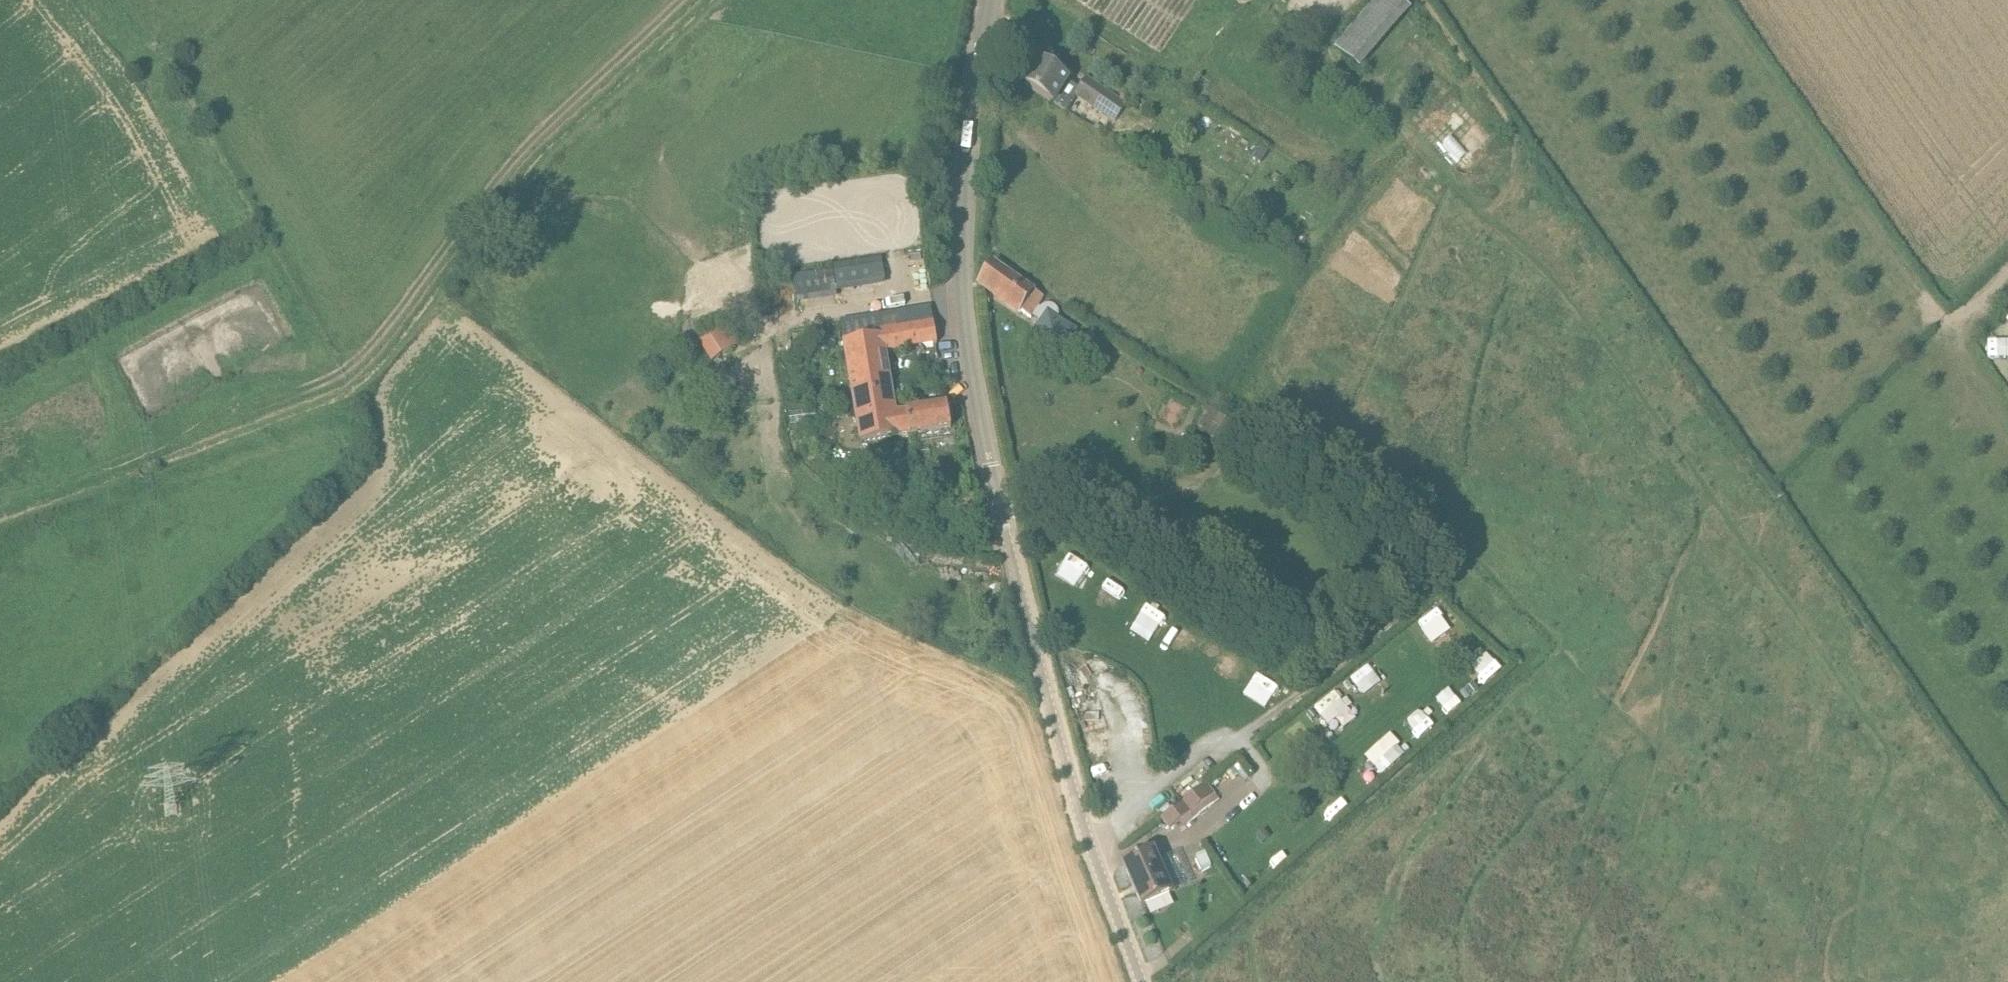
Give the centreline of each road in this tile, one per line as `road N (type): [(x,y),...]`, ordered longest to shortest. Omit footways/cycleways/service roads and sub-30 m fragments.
road 1 (tertiary): [(1141,981),(1066,764),(970,359),(962,246),(973,95),(991,0)]

